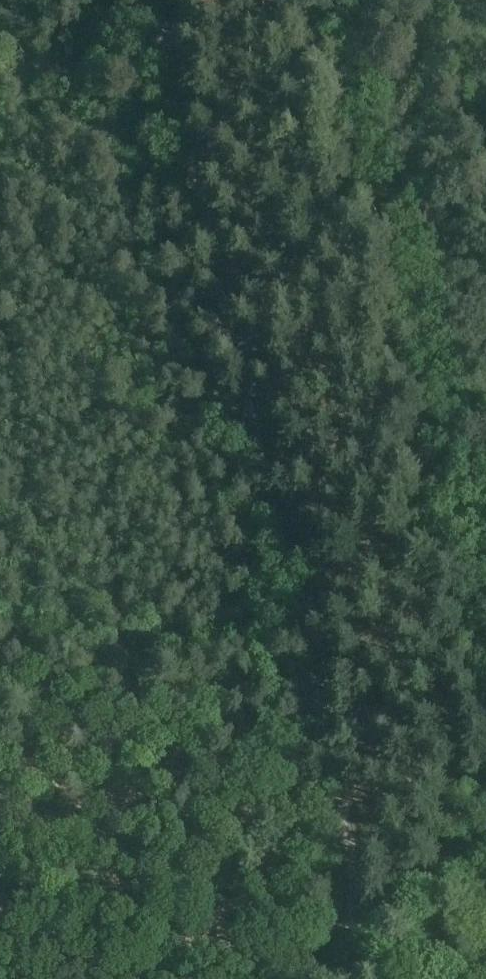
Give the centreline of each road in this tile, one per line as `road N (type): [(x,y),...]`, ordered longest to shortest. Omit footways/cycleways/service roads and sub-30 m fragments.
road 1 (track): [(154,0),(331,763)]
road 2 (track): [(331,763),(0,692)]
road 3 (track): [(317,978),(353,916),(355,874),(331,763)]
road 4 (track): [(168,61),(0,78)]

